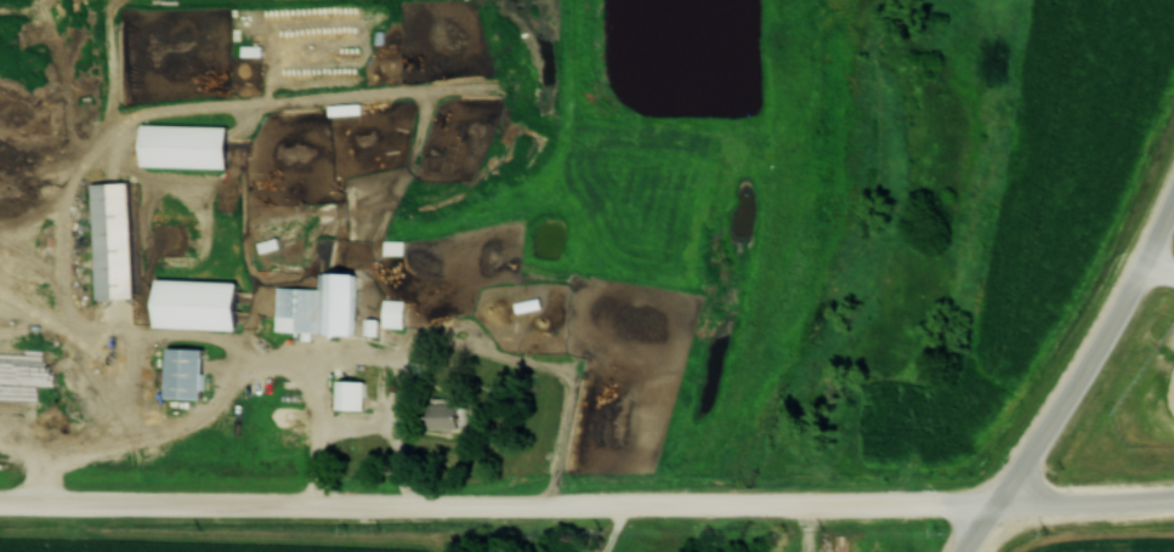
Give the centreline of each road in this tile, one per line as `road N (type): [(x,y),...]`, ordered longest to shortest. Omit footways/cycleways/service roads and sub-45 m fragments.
road 1 (residential): [(996,502),(0,499)]
road 2 (tertiary): [(1173,196),(1123,301),(996,502)]
road 3 (tertiary): [(1173,498),(996,502)]

